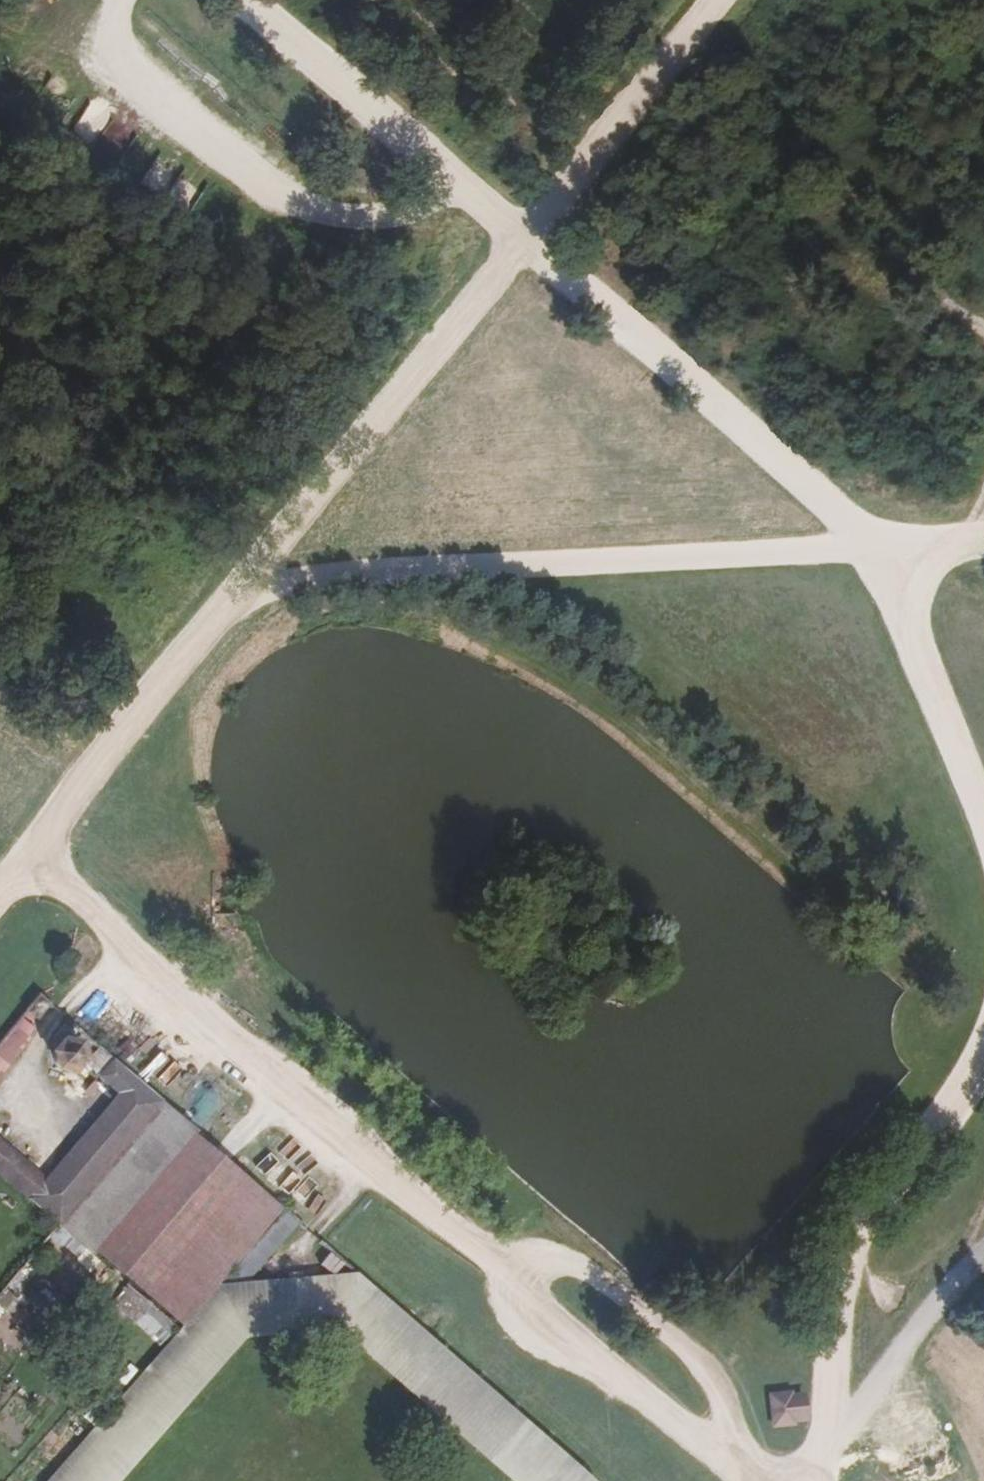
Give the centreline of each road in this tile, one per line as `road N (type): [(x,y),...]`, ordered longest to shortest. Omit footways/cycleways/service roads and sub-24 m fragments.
road 1 (track): [(0,897),(235,591),(496,276),(530,248),(727,0)]
road 2 (track): [(983,823),(875,544),(249,0)]
road 3 (track): [(0,864),(27,863),(741,1480)]
road 4 (track): [(235,591),(329,570),(983,537)]
road 5 (track): [(817,1480),(836,1315),(855,1244),(983,1059)]
road 6 (track): [(983,1256),(903,1347),(824,1456)]

